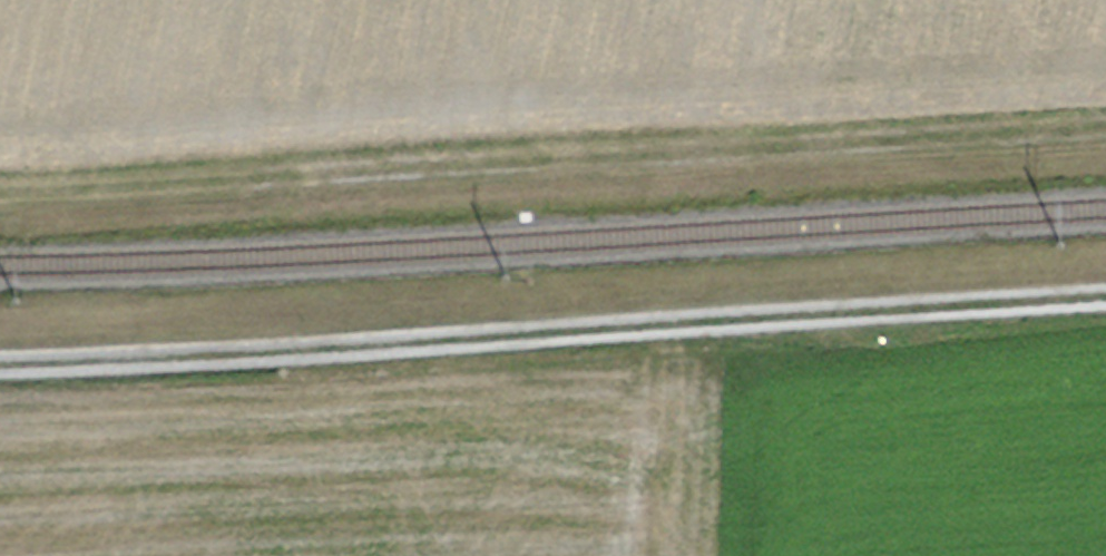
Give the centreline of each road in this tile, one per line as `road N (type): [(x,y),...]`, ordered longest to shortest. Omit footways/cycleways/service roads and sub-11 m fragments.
road 1 (track): [(0,198),(415,182),(1105,135)]
road 2 (track): [(0,367),(1105,310)]

